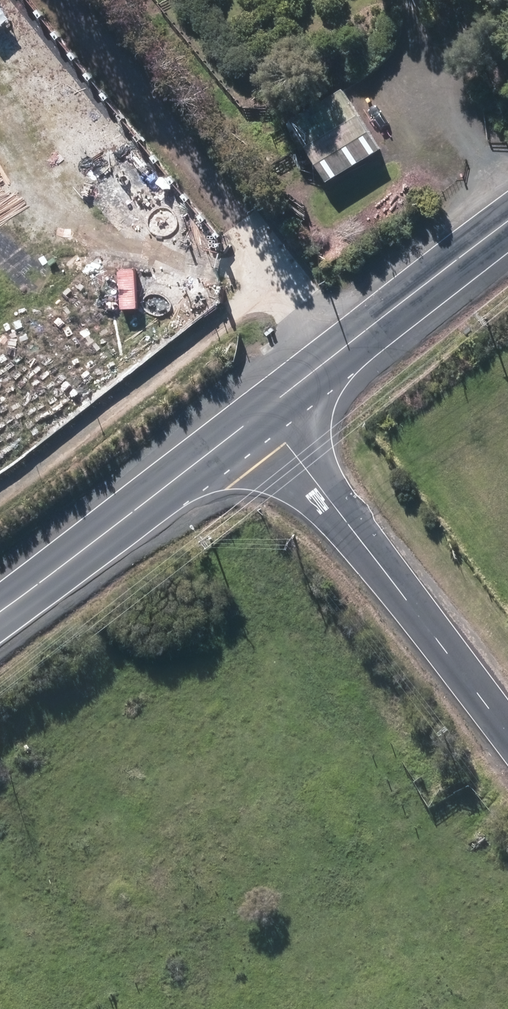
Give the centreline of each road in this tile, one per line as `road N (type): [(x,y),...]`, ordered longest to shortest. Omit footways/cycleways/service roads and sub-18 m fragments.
road 1 (unclassified): [(507,734),(257,413)]
road 2 (secondary): [(0,608),(257,413)]
road 3 (secondary): [(257,413),(507,226)]

